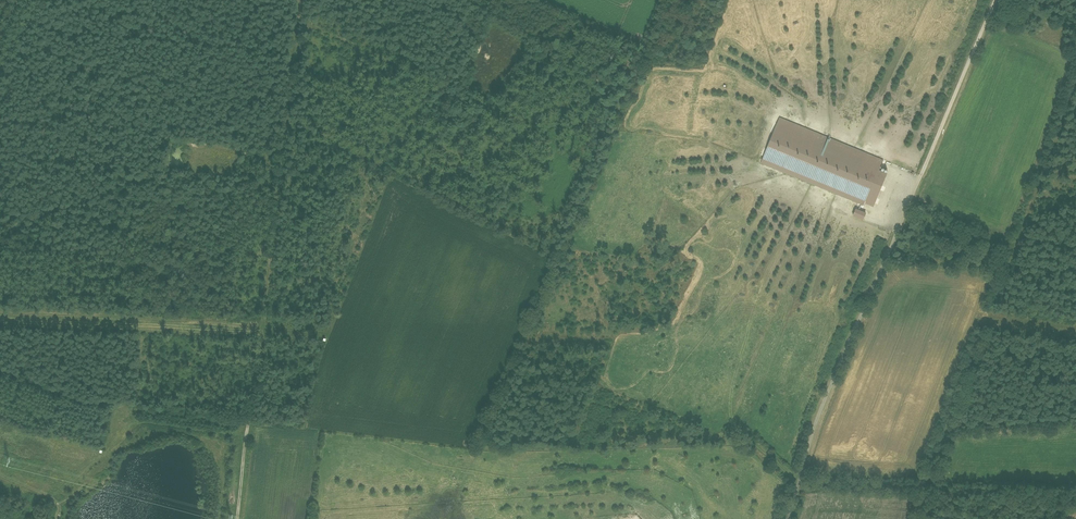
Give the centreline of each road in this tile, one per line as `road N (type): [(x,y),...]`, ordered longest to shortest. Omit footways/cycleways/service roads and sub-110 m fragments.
road 1 (track): [(790,518),(820,416),(996,0)]

